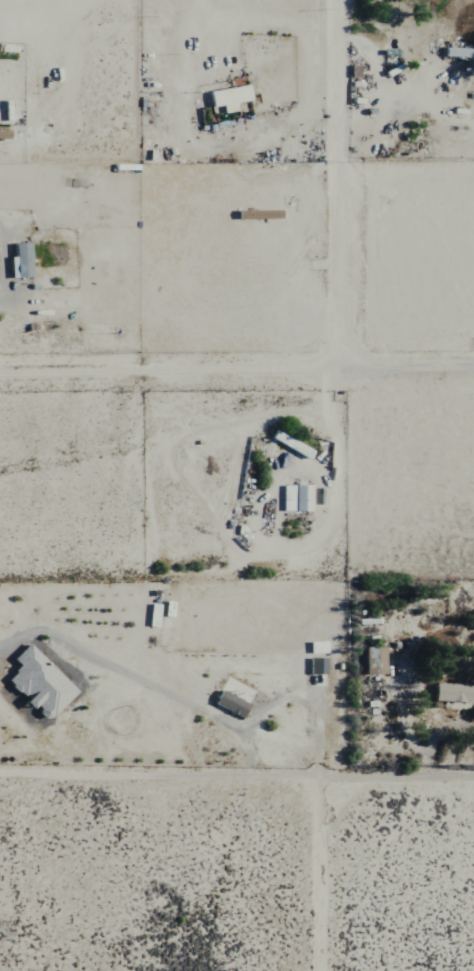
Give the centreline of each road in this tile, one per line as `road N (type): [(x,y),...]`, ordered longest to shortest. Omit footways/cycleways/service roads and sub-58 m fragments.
road 1 (residential): [(473,369),(0,373)]
road 2 (residential): [(336,369),(336,0)]
road 3 (residential): [(473,780),(335,776)]

